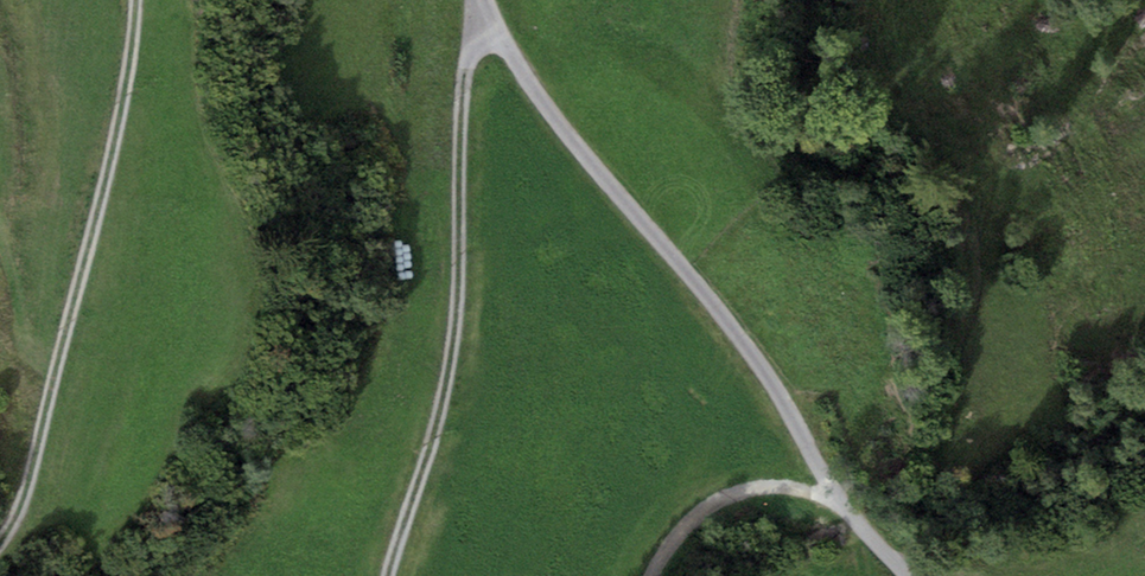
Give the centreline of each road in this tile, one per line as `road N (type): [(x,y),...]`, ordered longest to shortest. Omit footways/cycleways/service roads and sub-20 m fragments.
road 1 (track): [(478,12),(628,214),(769,375),(842,504)]
road 2 (track): [(478,12),(460,84),(447,383),(391,575)]
road 3 (track): [(131,0),(126,91),(32,465),(0,539)]
road 4 (track): [(651,575),(663,546),(715,496),(762,485),(813,490),(842,504)]

